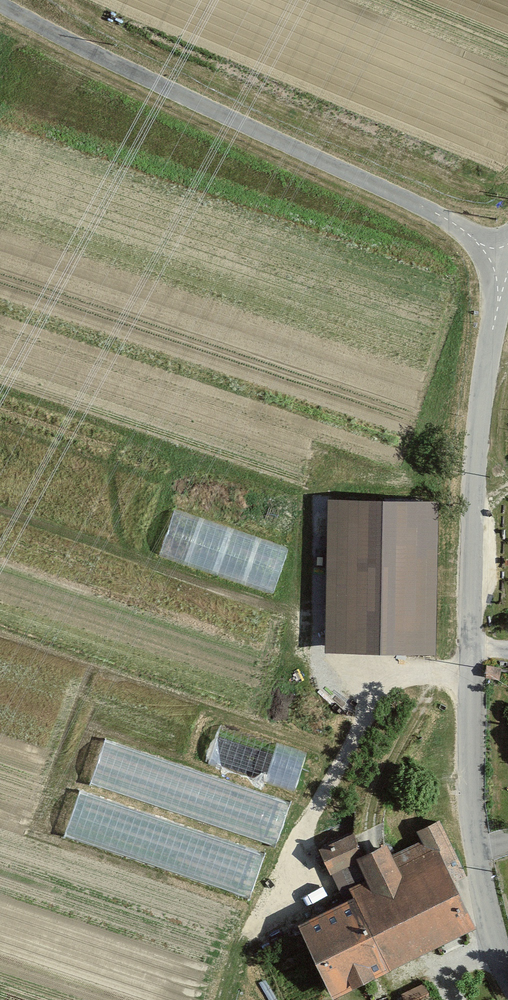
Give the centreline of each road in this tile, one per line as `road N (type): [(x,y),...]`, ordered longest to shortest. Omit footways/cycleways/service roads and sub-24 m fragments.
road 1 (unclassified): [(507,954),(479,830),(472,680),(480,425),(507,270)]
road 2 (unclassified): [(11,0),(436,213),(507,265)]
road 3 (track): [(432,683),(375,808),(374,844)]

